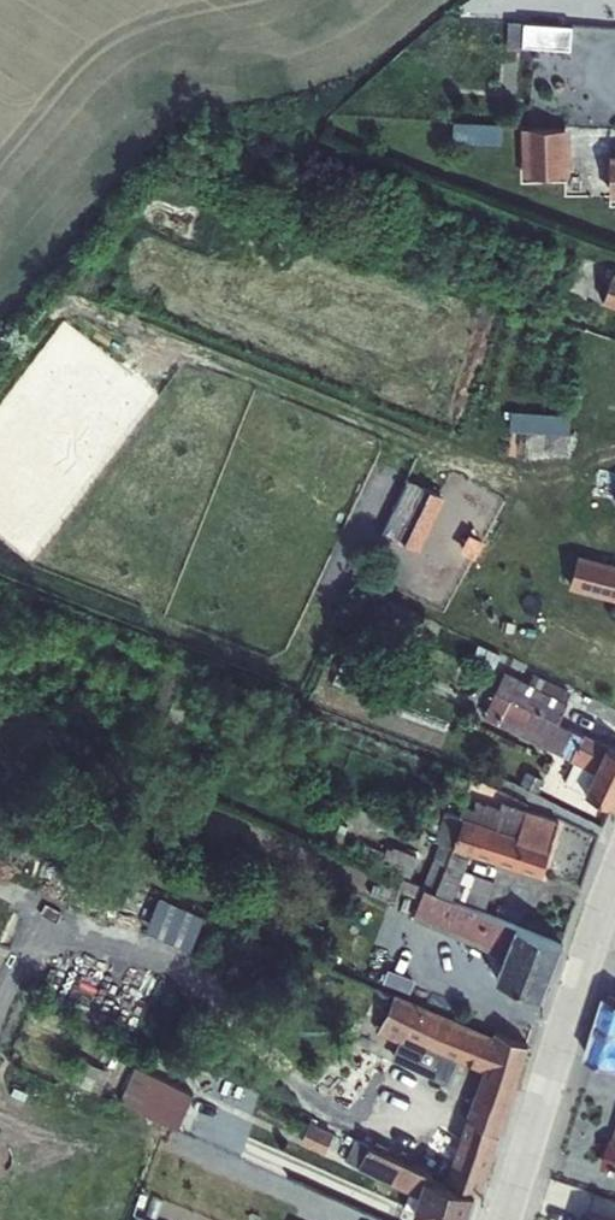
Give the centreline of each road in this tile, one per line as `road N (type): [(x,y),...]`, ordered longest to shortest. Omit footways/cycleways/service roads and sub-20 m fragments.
road 1 (residential): [(614,912),(507,1219)]

